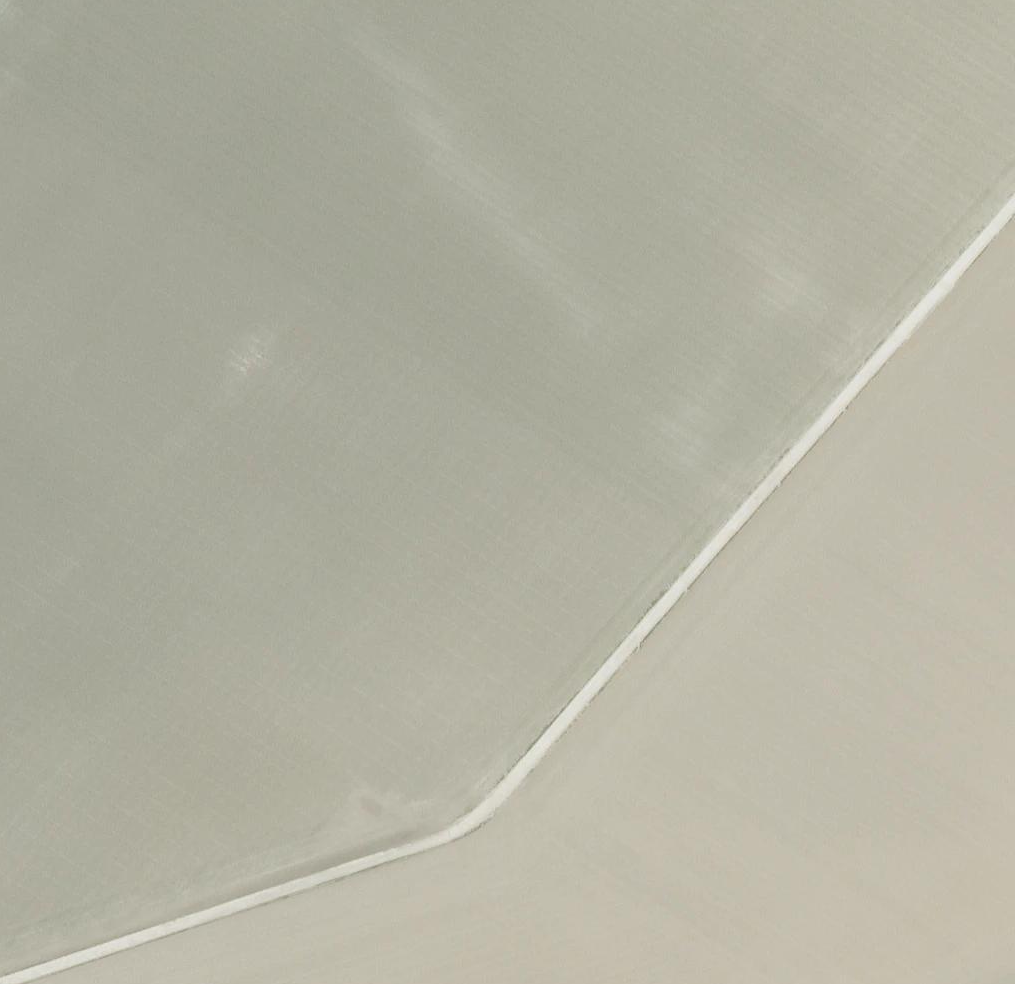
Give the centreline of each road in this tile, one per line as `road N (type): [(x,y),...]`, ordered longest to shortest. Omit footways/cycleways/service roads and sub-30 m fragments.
road 1 (track): [(0,983),(442,838),(472,820),(1014,203)]

